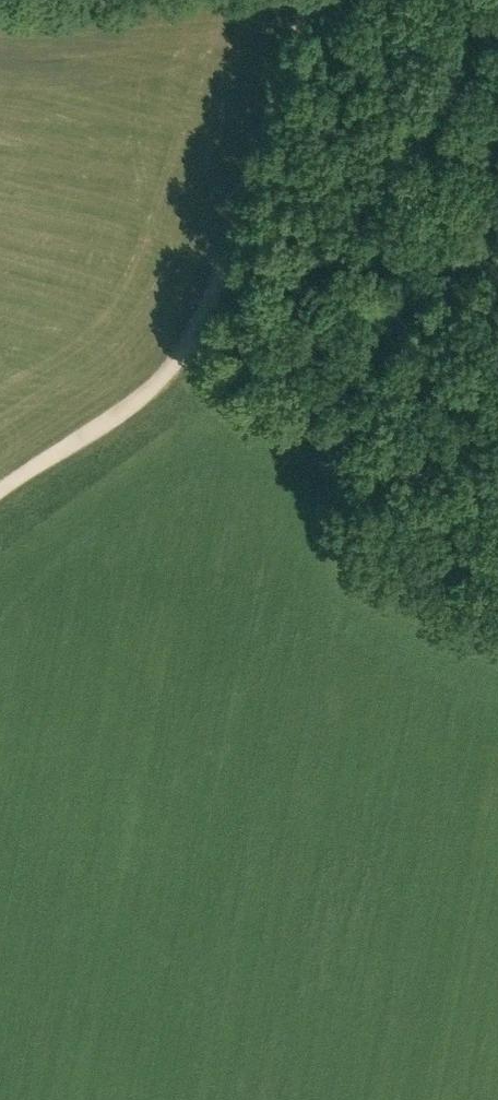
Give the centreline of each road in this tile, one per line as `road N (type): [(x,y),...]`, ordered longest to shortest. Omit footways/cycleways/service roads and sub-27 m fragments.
road 1 (track): [(0,490),(137,402),(189,356),(317,0)]

